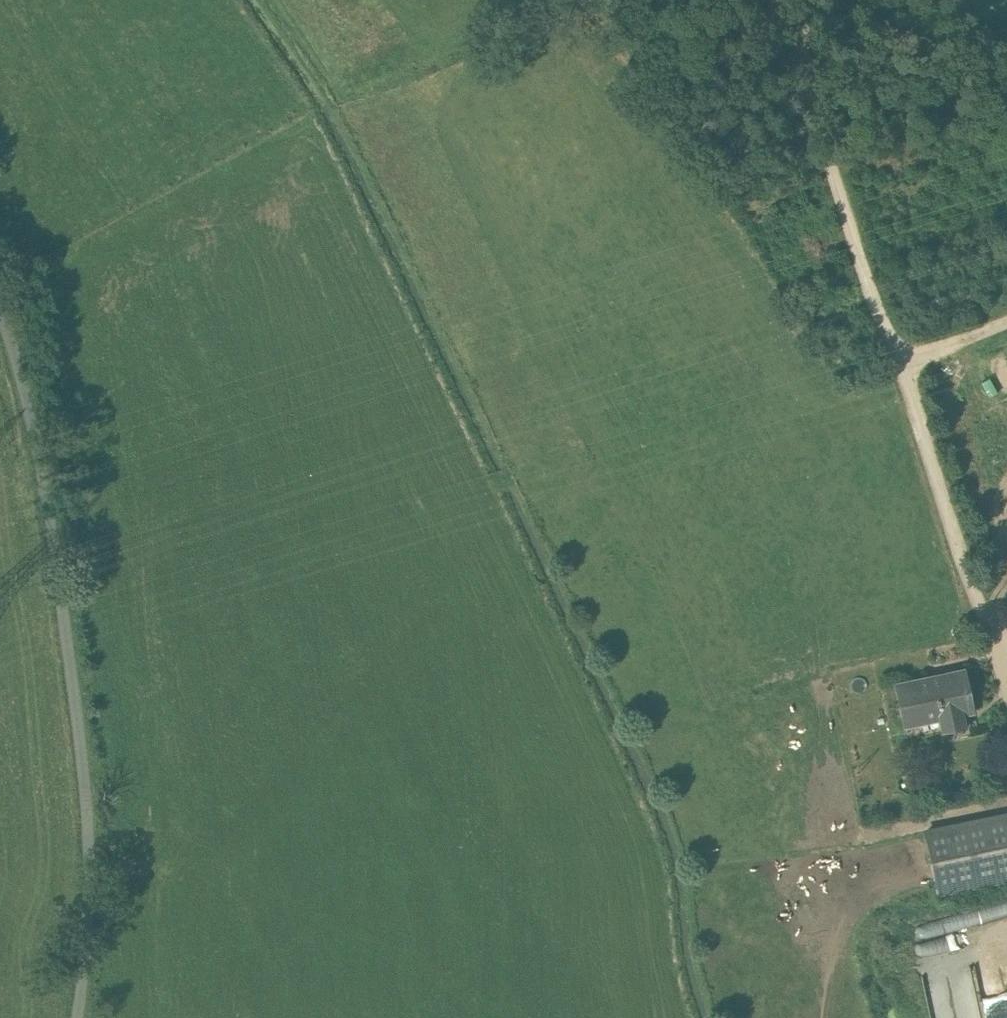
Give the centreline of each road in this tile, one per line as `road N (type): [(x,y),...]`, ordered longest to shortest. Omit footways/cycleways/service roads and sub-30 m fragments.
road 1 (unclassified): [(77,1017),(91,876),(78,711),(44,478),(0,307)]
road 2 (track): [(990,634),(902,361),(855,254),(803,66),(799,0)]

